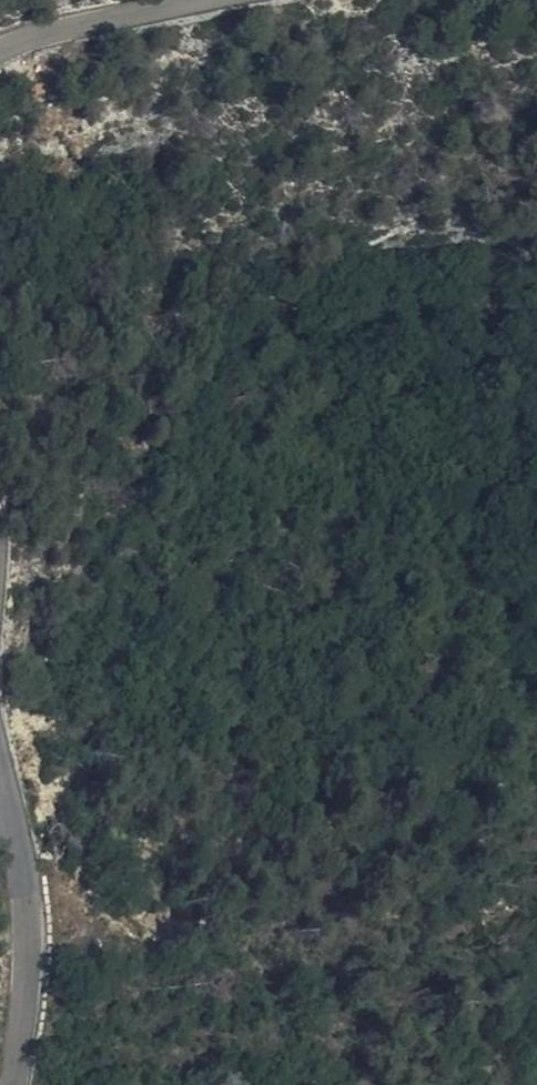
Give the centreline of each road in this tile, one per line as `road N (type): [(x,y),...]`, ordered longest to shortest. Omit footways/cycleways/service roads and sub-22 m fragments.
road 1 (tertiary): [(0,727),(35,908),(35,1050),(27,1084)]
road 2 (tertiary): [(192,0),(54,25),(0,48)]

